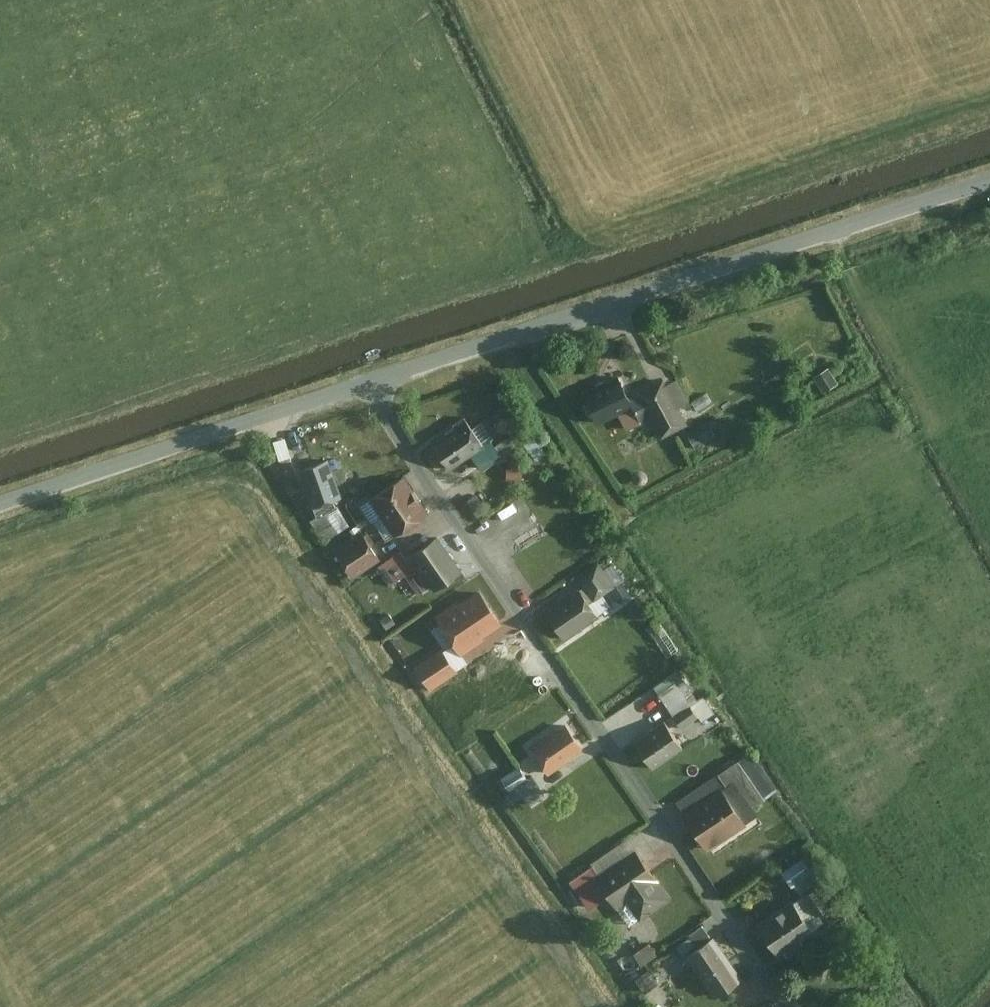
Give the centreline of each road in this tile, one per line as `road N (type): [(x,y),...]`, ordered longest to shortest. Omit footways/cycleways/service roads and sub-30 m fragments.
road 1 (residential): [(363,385),(799,1006)]
road 2 (tertiary): [(989,182),(363,385)]
road 3 (tertiary): [(363,385),(0,500)]

